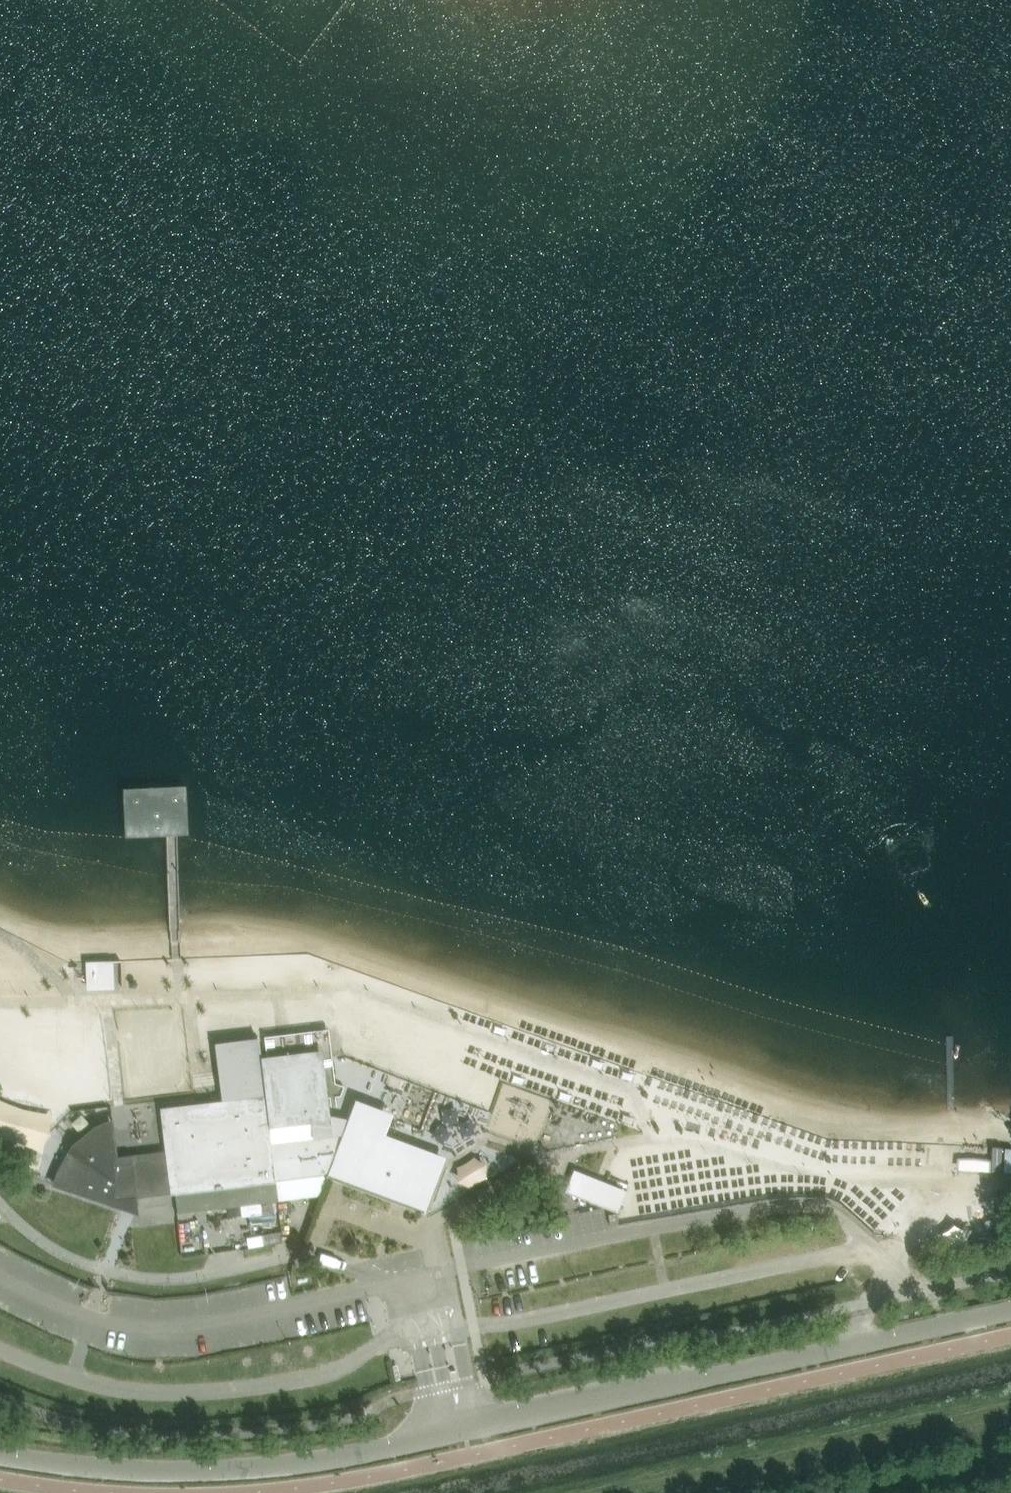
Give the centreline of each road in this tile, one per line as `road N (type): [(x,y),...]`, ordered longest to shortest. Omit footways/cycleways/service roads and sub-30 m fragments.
road 1 (unclassified): [(0,1455),(136,1471),(304,1460),(1010,1309)]

